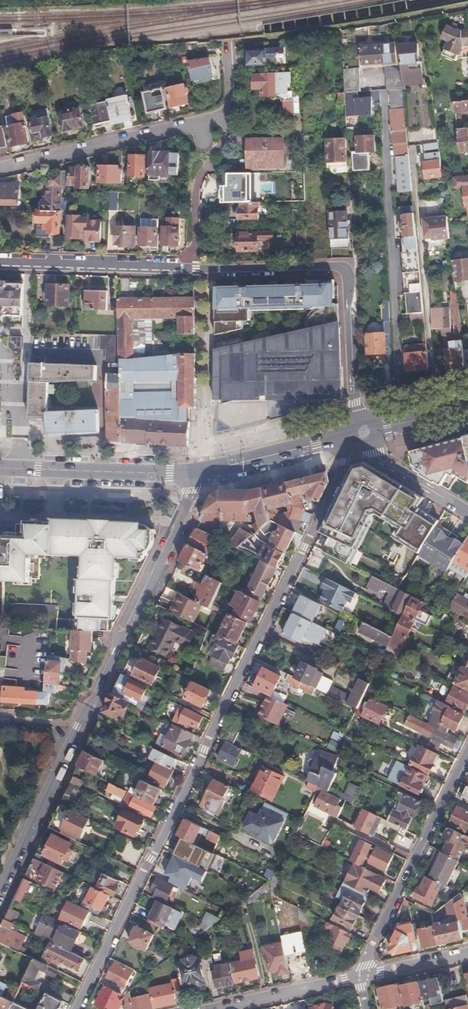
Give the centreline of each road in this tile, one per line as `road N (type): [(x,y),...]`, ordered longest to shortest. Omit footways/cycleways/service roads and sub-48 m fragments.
road 1 (residential): [(352,442),(72,1008)]
road 2 (residential): [(0,888),(201,471)]
road 3 (residential): [(191,268),(326,272),(343,281),(358,419)]
road 4 (unclassified): [(356,980),(467,747)]
road 5 (residential): [(227,116),(0,169)]
road 6 (primary): [(0,468),(201,471)]
road 7 (residential): [(191,268),(0,264)]
road 8 (residential): [(191,268),(192,187),(227,116)]
road 9 (primary): [(201,471),(349,434)]
road 10 (residential): [(220,1008),(356,980)]
road 11 (residential): [(467,513),(368,445)]

